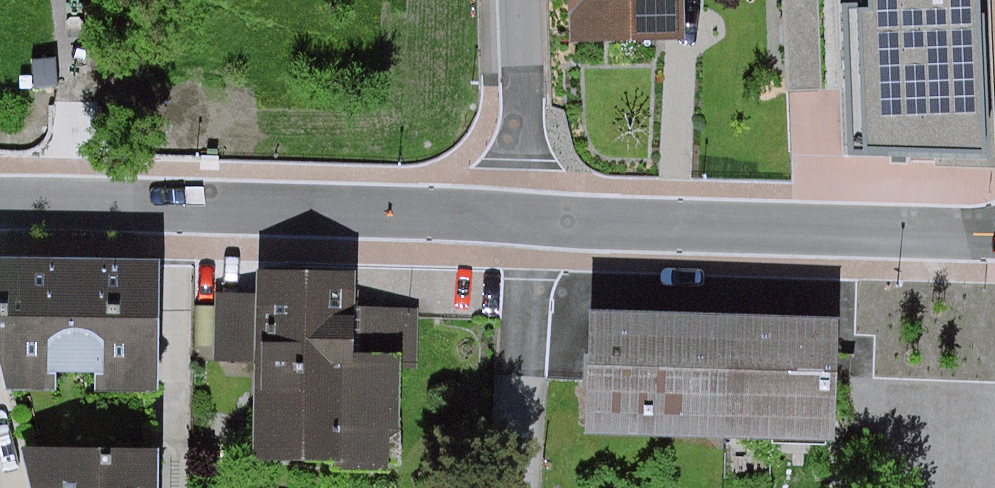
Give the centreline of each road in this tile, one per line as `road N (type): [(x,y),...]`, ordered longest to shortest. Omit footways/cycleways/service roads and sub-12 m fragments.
road 1 (residential): [(527,217),(0,204)]
road 2 (residential): [(994,230),(527,217)]
road 3 (residential): [(519,487),(527,217)]
road 4 (residential): [(522,0),(527,217)]

